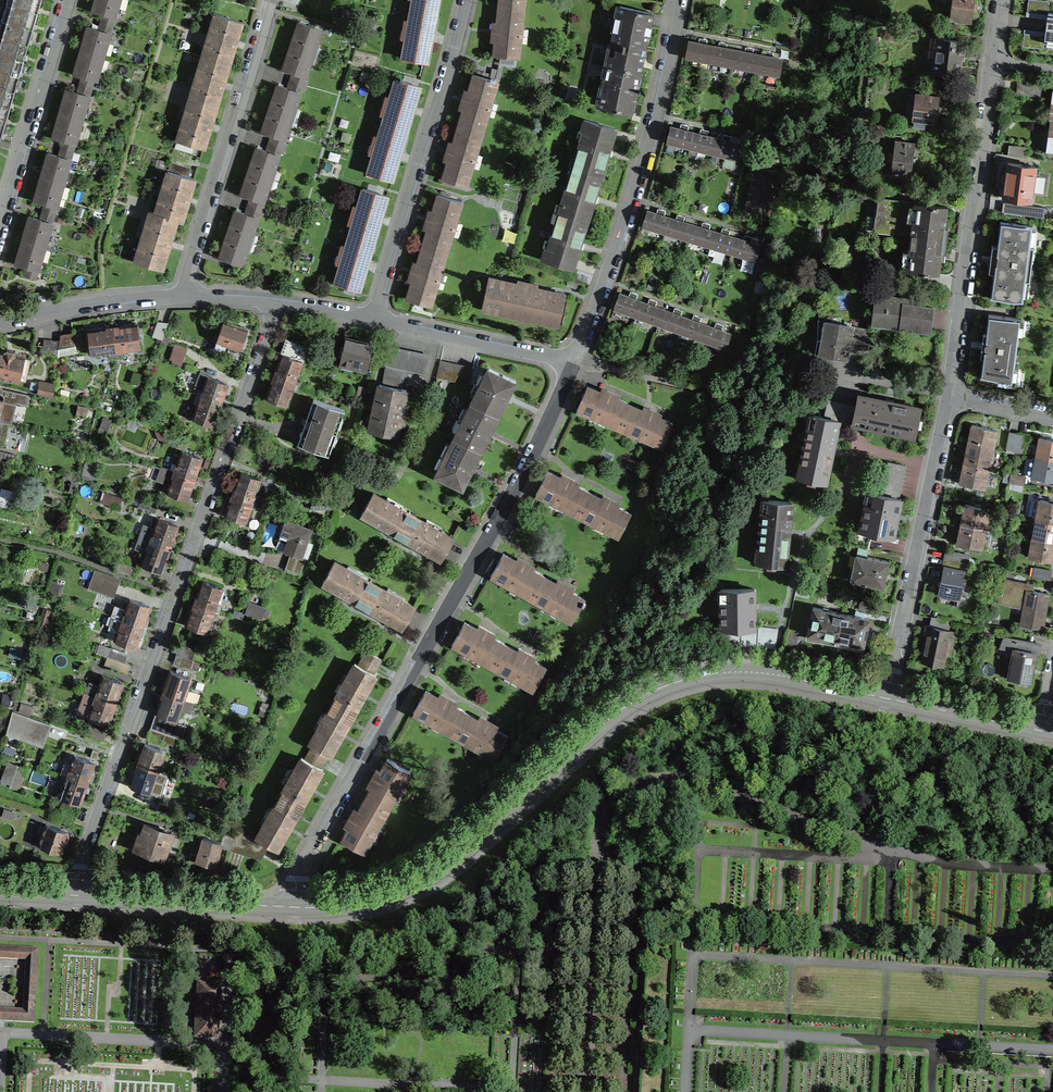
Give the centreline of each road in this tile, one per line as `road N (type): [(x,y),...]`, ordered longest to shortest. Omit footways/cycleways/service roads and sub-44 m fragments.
road 1 (tertiary): [(889,698),(739,671),(662,684),(605,720),(425,878),(370,900),(295,907)]
road 2 (residential): [(277,302),(85,844),(77,895)]
road 3 (residential): [(574,361),(508,503),(300,865),(295,907)]
road 4 (residential): [(678,0),(645,155),(574,361)]
road 5 (residential): [(992,61),(948,396)]
road 6 (residential): [(374,319),(467,0)]
road 7 (residential): [(948,396),(889,698)]
road 8 (residential): [(187,296),(270,0)]
road 9 (residential): [(0,225),(67,0)]
road 10 (tertiary): [(295,907),(77,895)]
road 11 (residential): [(374,319),(574,361)]
road 12 (residential): [(0,321),(187,296)]
road 13 (tertiary): [(1041,730),(889,698)]

